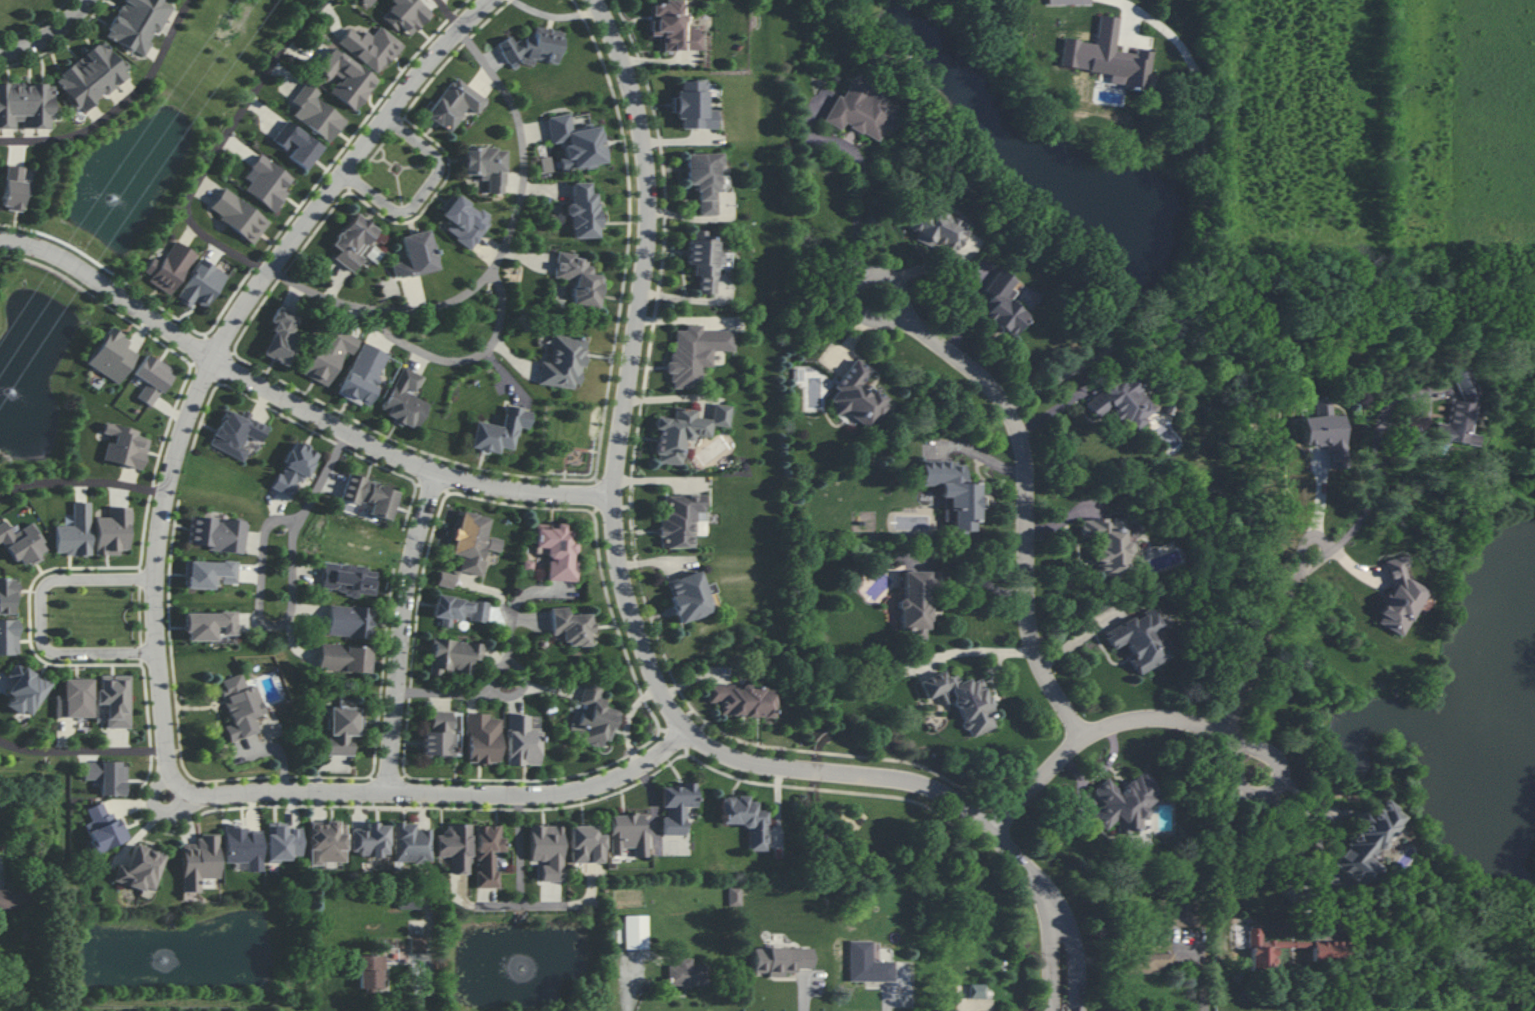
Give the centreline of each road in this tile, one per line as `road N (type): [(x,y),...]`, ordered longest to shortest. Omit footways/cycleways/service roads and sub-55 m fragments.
road 1 (residential): [(596,0),(630,69),(649,154),(647,237),(613,497),(621,576),(659,684),(690,734),(726,756),(921,783),(964,804),(1050,892)]
road 2 (residential): [(196,795),(184,809),(165,812),(157,793),(170,768),(154,578),(180,448),(216,356),(320,204),(431,63),(494,0)]
road 3 (residential): [(0,240),(56,254),(216,356),(440,475),(613,497)]
road 4 (residential): [(690,734),(632,776),(562,794),(196,795),(170,768)]
road 5 (residential): [(1081,738),(1031,622),(1026,447),(1003,395),(913,323)]
road 6 (residential): [(997,830),(1081,738),(1109,726),(1160,718),(1230,732),(1264,632),(1311,557)]
road 7 (residential): [(440,475),(406,601),(389,795)]
road 8 (residential): [(154,578),(52,580),(45,588),(53,653),(155,653)]
road 9 (residential): [(390,116),(442,162),(434,186),(404,214),(346,172)]
road 10 (residential): [(1230,732),(1277,760),(1281,779),(1273,791),(1240,789),(1230,732)]
road 11 (residential): [(913,323),(894,279),(865,278),(856,301),(864,316),(913,323)]
road 12 (residential): [(1080,1010),(1072,933),(1050,892)]

